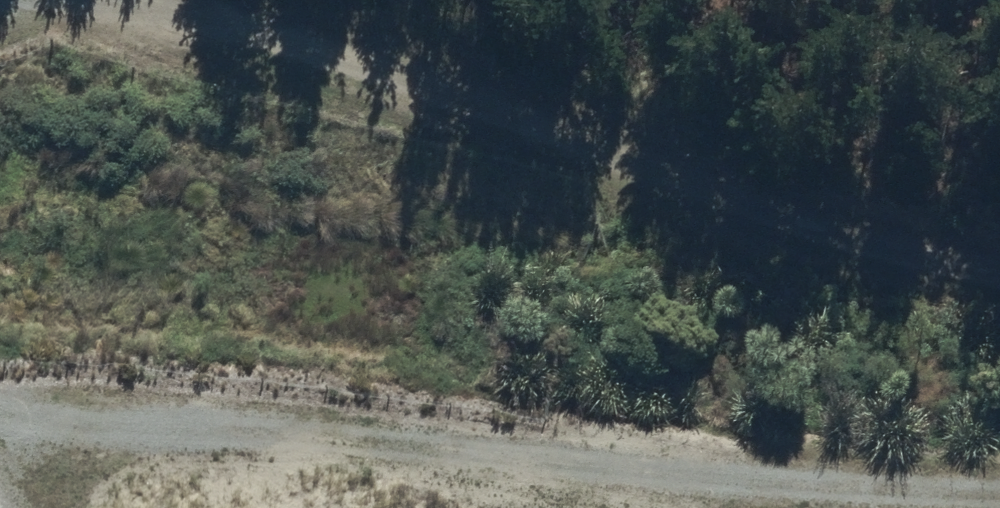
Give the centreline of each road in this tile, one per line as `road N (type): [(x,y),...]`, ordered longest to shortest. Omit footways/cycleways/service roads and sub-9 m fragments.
road 1 (track): [(0,381),(175,384),(861,474),(999,481)]
road 2 (track): [(999,263),(800,221),(518,112),(210,12),(138,0)]

